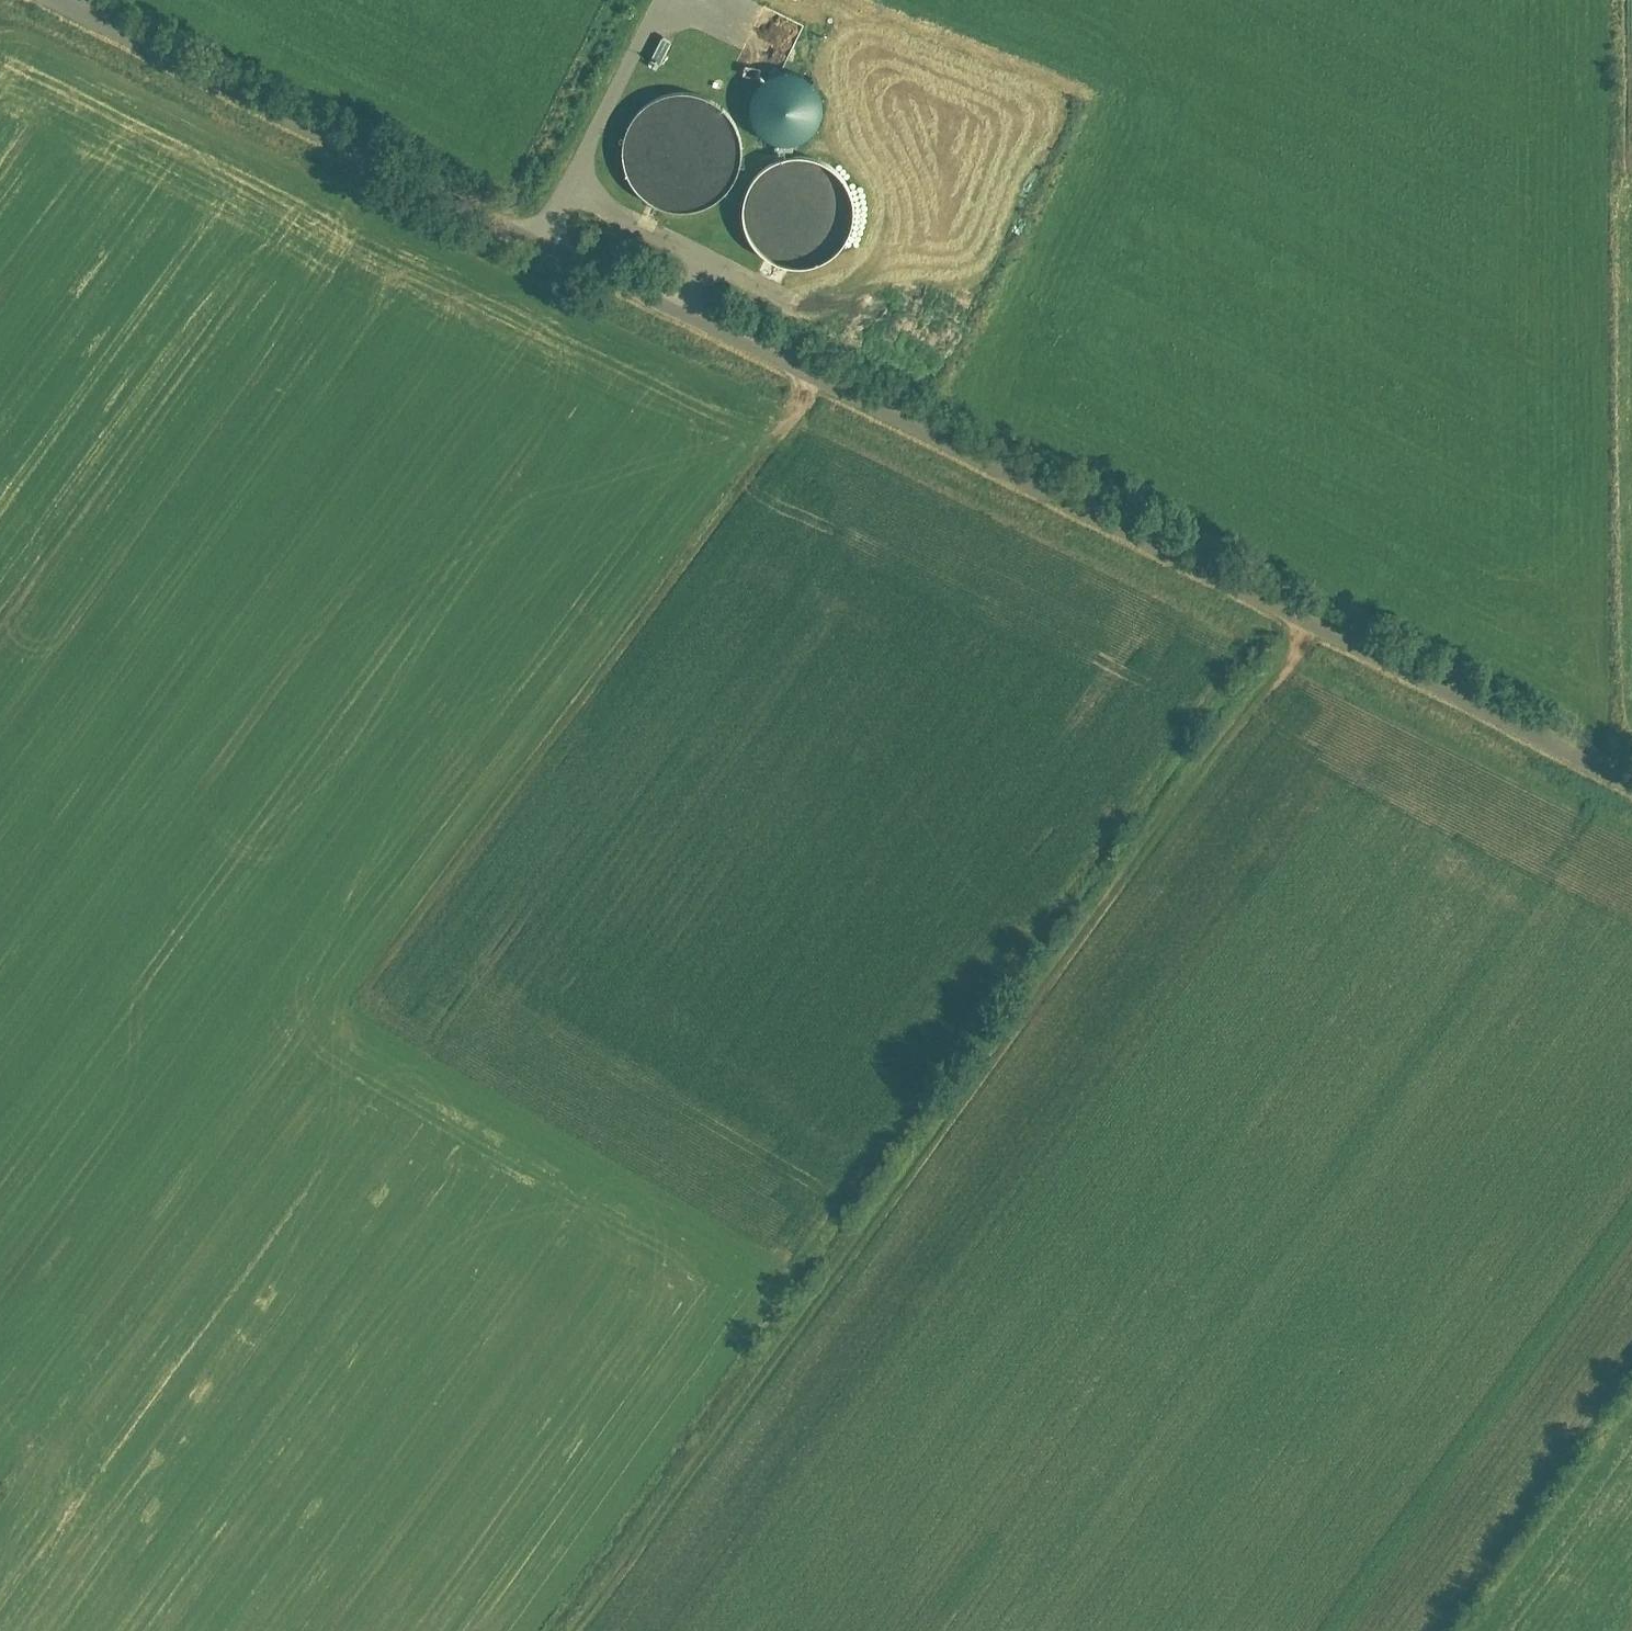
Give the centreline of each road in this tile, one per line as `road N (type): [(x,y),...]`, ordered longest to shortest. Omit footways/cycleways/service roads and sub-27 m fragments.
road 1 (unclassified): [(61,0),(536,246),(1631,776)]

